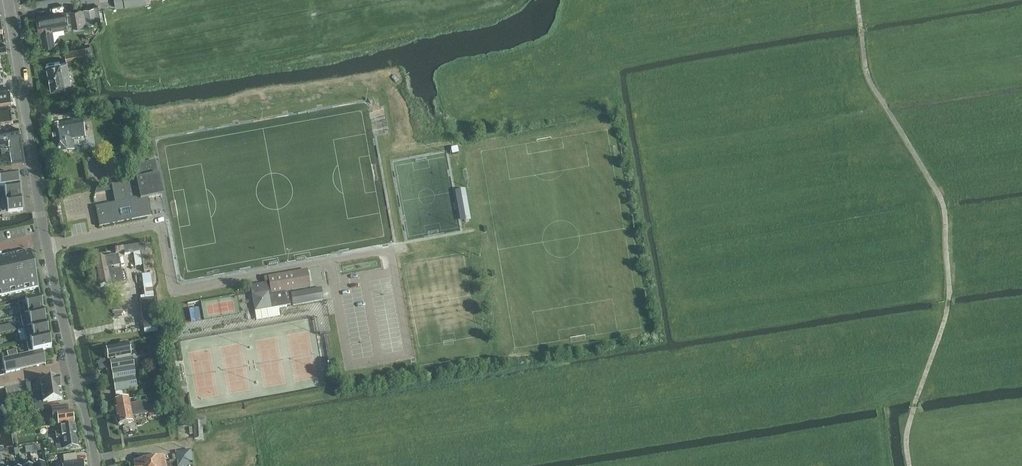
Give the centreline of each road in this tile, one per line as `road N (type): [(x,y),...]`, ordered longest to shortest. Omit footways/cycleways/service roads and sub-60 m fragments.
road 1 (track): [(857,0),(866,72),(943,201),(950,283),(908,435),(910,465)]
road 2 (tertiary): [(35,165),(6,0)]
road 3 (tertiary): [(74,362),(48,239)]

